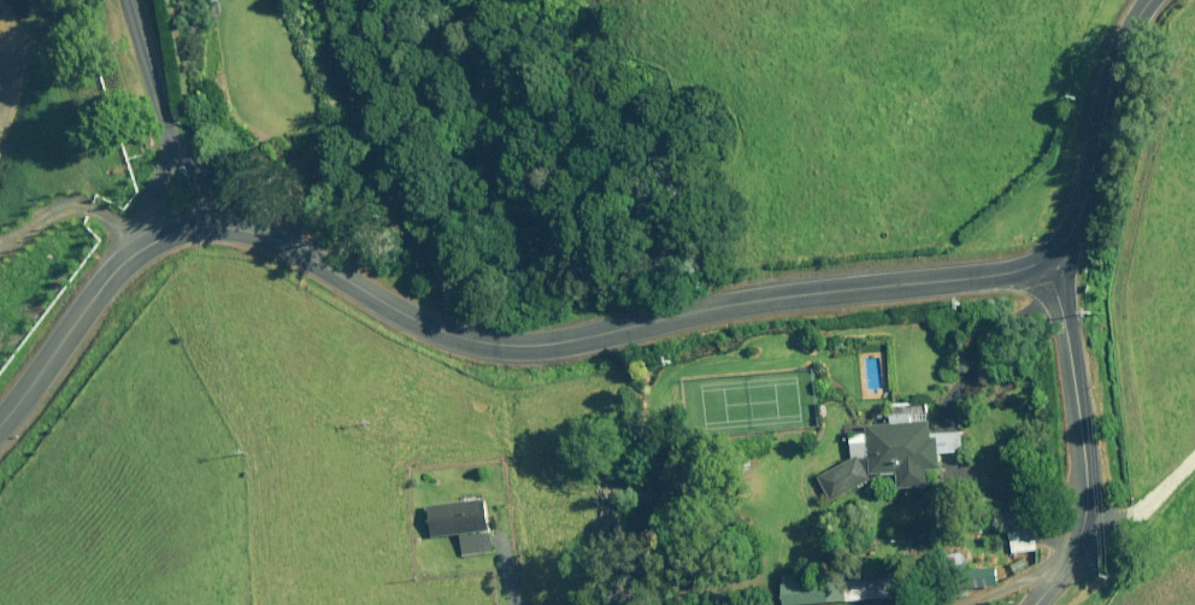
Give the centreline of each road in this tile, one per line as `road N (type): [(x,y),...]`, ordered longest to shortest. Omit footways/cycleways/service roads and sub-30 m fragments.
road 1 (unclassified): [(1055,260),(1030,270),(760,298),(565,342),(490,347),(410,319),(298,249),(237,227),(189,225)]
road 2 (unclassified): [(1041,604),(1079,542),(1087,506),(1055,260)]
road 3 (unclassified): [(1146,0),(1114,53),(1090,179),(1055,260)]
road 4 (unclassified): [(189,225),(137,250),(0,416)]
road 5 (unclassified): [(189,225),(130,0)]

